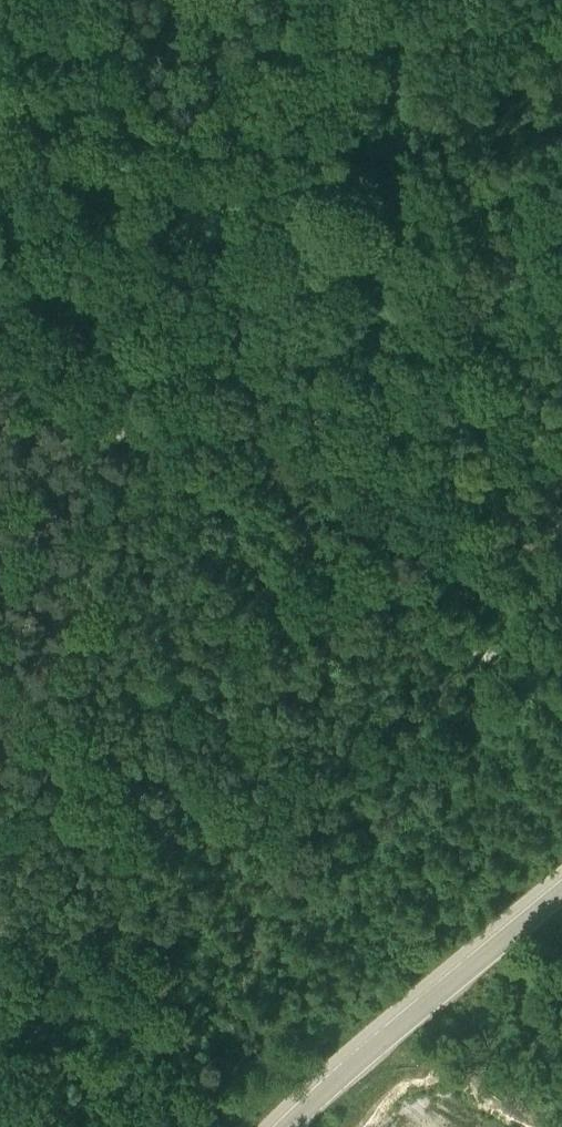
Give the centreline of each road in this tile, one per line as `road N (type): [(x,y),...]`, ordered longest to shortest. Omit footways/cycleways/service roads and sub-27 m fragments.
road 1 (track): [(143,443),(365,574),(561,715)]
road 2 (tertiary): [(288,1126),(561,890)]
road 3 (track): [(0,357),(143,443)]

